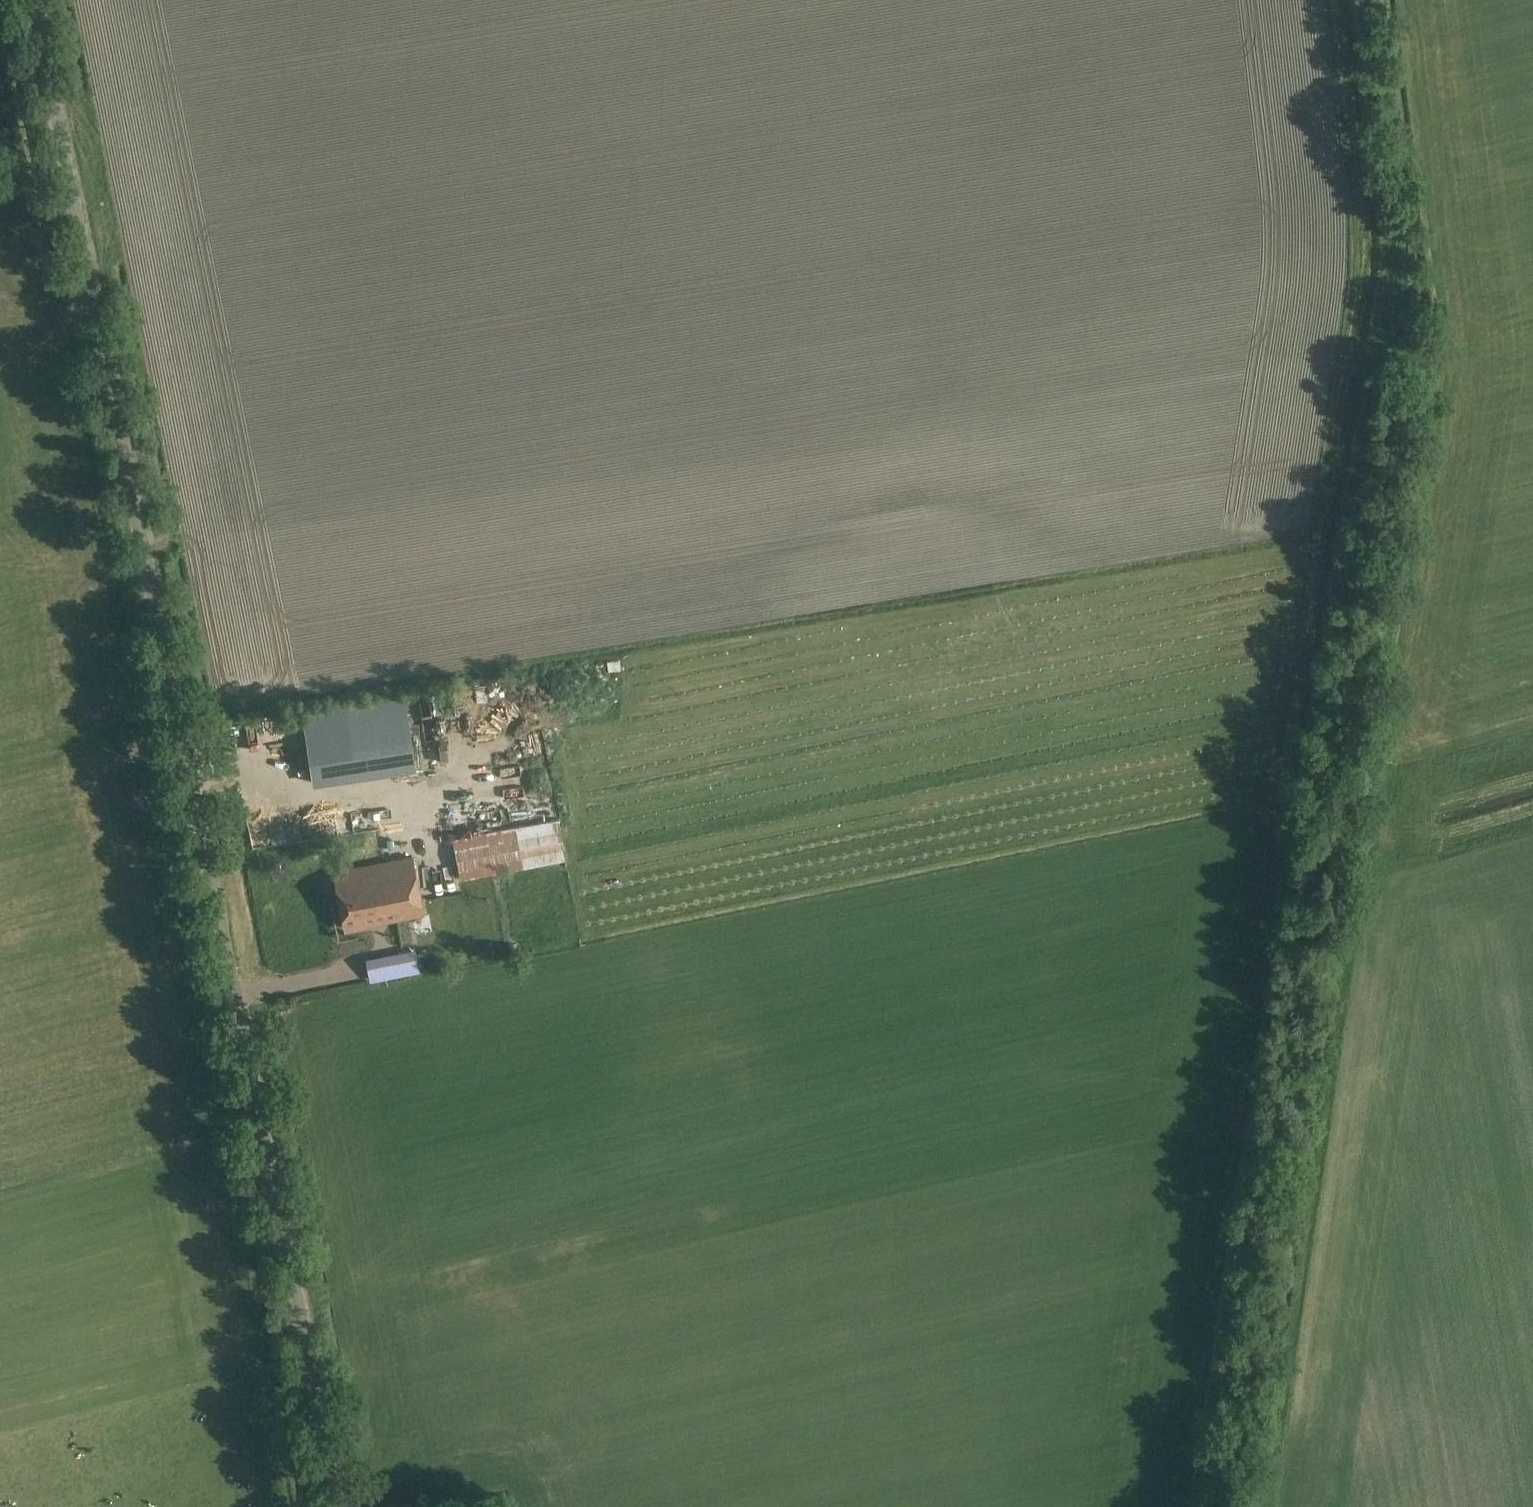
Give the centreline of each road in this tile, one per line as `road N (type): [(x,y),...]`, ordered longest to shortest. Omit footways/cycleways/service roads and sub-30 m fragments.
road 1 (unclassified): [(341,1506),(32,0)]
road 2 (track): [(1352,0),(1376,177),(1375,315),(1309,879),(1218,1506)]

